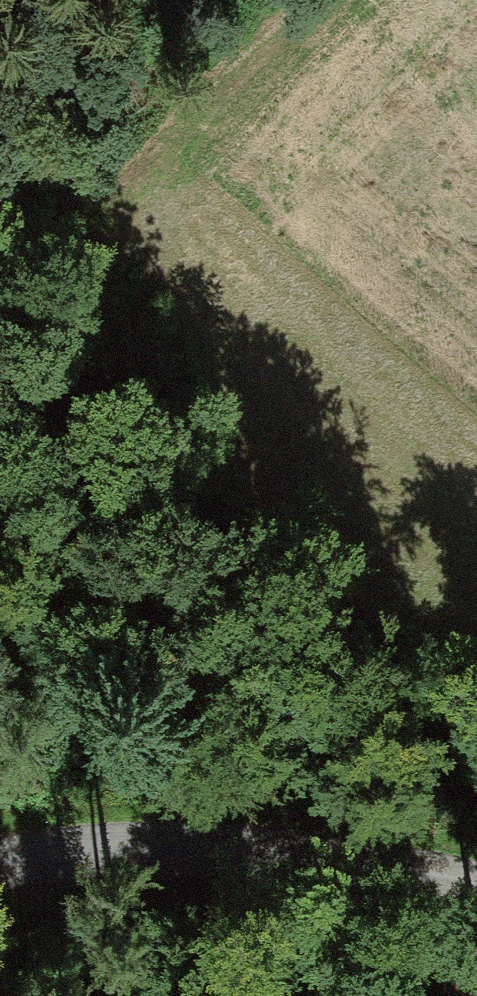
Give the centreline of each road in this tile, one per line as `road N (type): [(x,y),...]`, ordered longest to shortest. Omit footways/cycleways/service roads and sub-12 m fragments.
road 1 (track): [(0,347),(83,360),(335,488),(476,589)]
road 2 (tertiary): [(0,887),(168,864),(476,889)]
road 3 (track): [(168,200),(0,253)]

